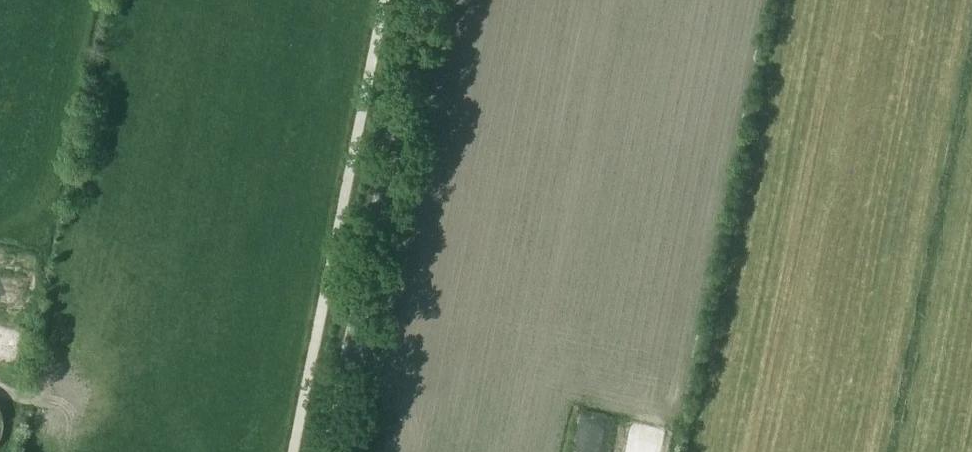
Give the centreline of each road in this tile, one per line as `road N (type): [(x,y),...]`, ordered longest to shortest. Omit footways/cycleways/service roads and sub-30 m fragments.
road 1 (tertiary): [(332,451),(422,0)]

